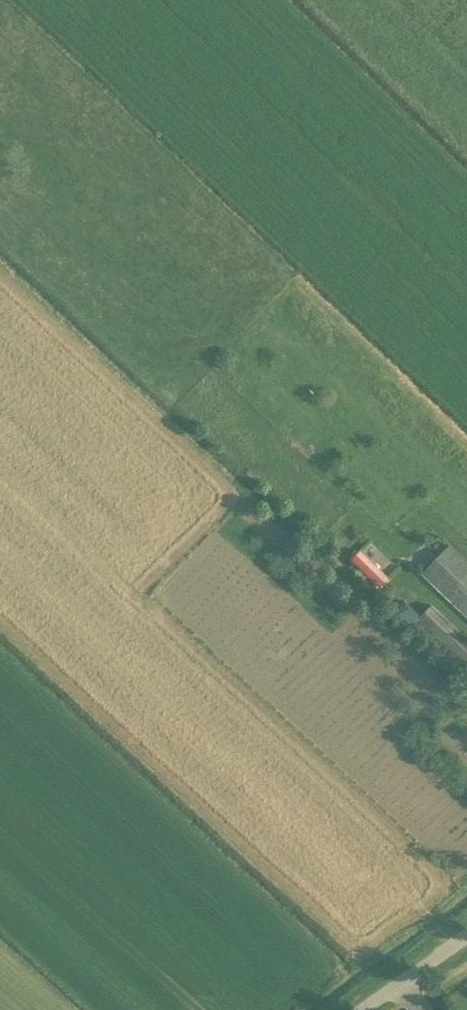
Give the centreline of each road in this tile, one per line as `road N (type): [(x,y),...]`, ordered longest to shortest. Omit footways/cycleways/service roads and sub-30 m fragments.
road 1 (unclassified): [(368,1009),(466,942)]

